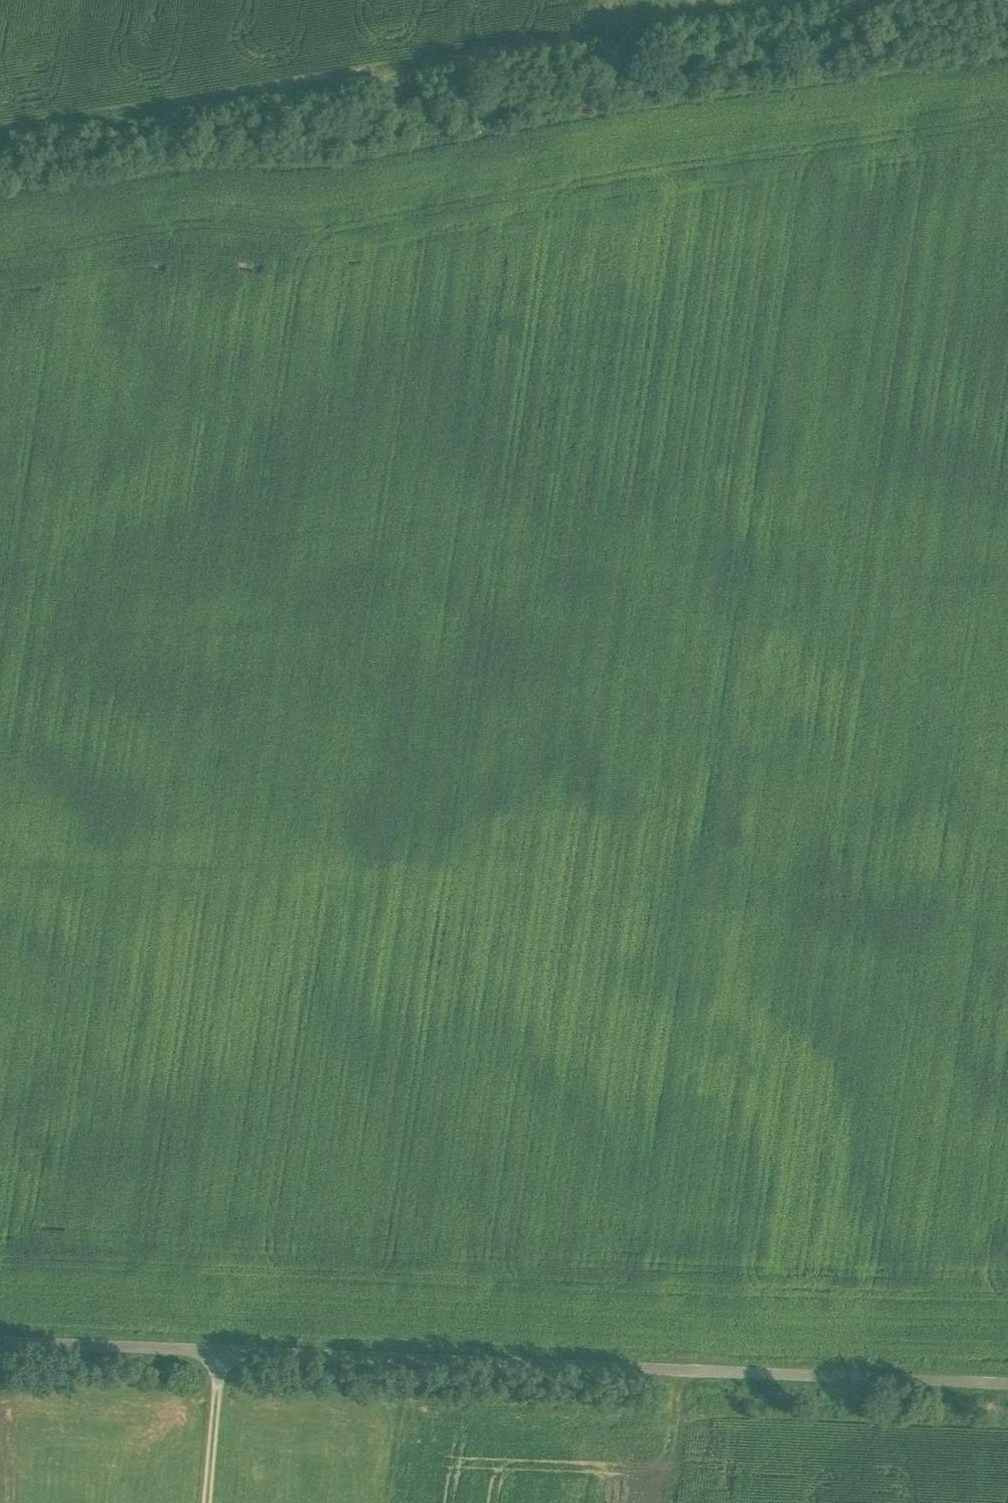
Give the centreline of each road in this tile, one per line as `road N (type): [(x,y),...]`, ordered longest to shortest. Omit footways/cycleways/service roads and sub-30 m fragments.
road 1 (unclassified): [(1007,1388),(0,1344)]

